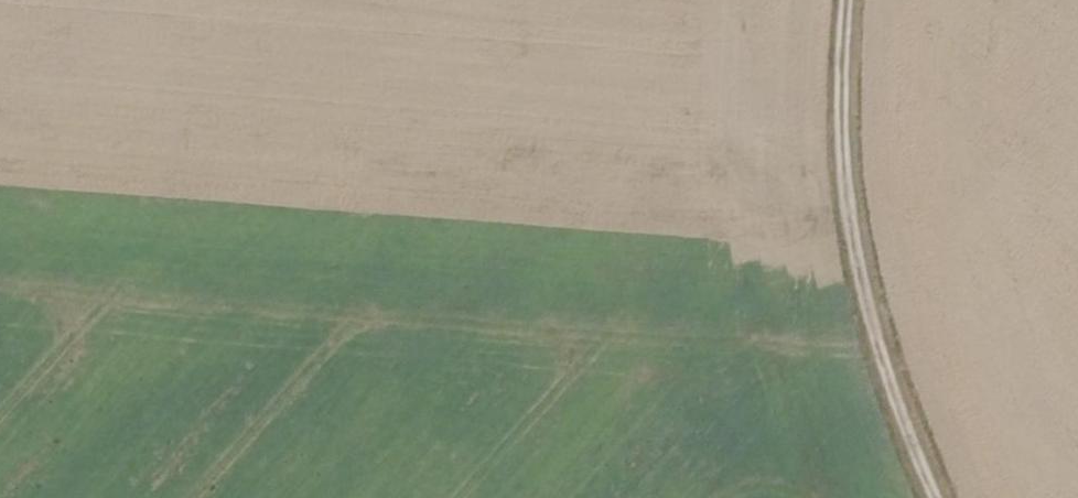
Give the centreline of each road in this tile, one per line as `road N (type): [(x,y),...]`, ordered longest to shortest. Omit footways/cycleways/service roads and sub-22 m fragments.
road 1 (track): [(939,497),(908,429),(850,201),(859,0)]

